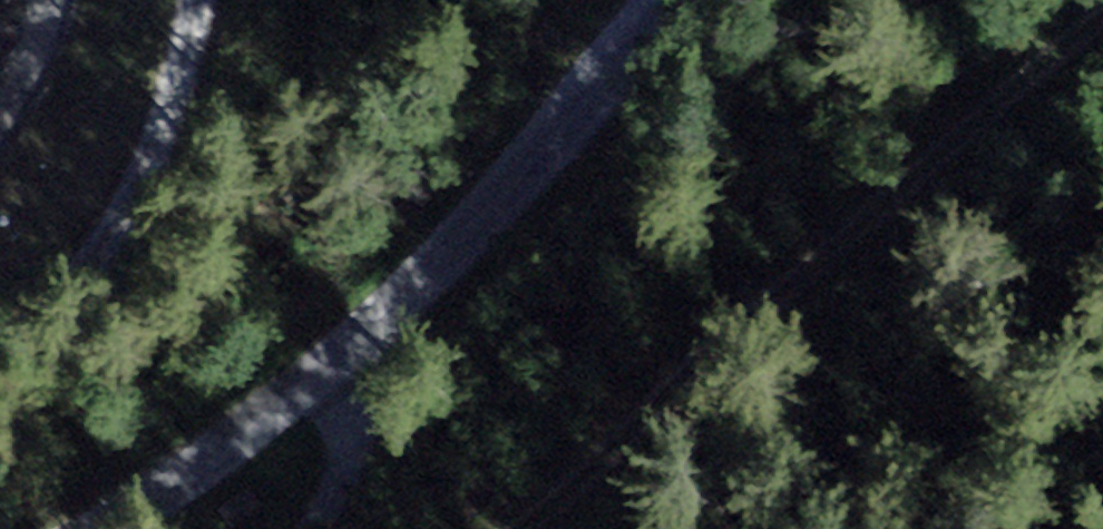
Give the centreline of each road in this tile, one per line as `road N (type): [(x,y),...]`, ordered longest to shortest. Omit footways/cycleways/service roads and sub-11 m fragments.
road 1 (track): [(531,528),(682,383),(1102,17)]
road 2 (unclassified): [(213,441),(443,263),(673,0)]
road 3 (track): [(310,528),(327,503),(344,405),(321,364)]
road 4 (tertiary): [(93,528),(213,441)]

